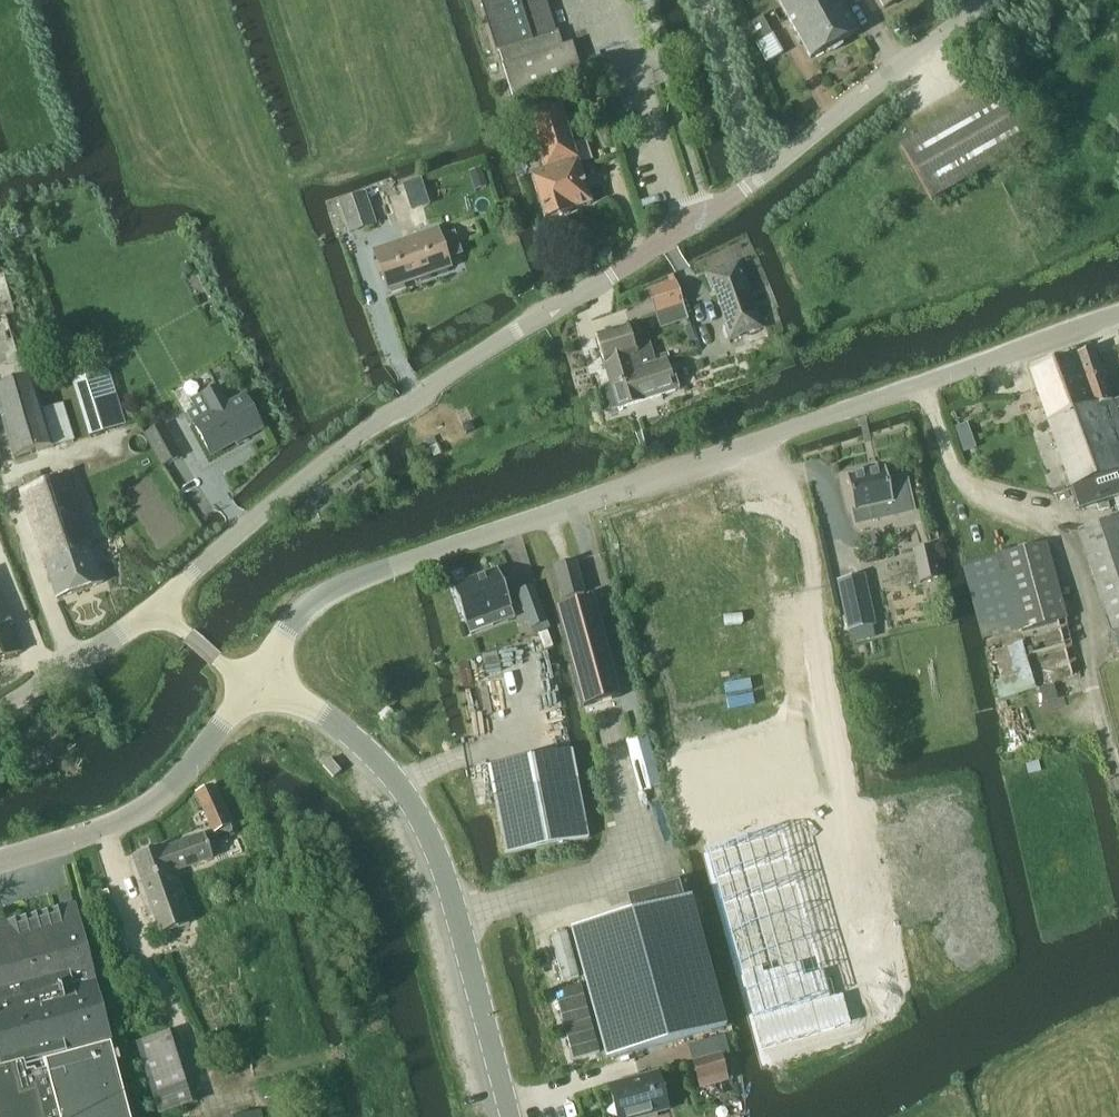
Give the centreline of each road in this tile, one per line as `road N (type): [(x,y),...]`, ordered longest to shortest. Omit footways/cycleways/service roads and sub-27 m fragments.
road 1 (unclassified): [(155,608),(343,449),(675,239),(990,0)]
road 2 (tertiary): [(258,677),(291,625),(347,583),(1118,314)]
road 3 (tertiary): [(509,1116),(422,820),(393,778),(335,724),(258,677)]
road 4 (tertiary): [(0,862),(146,809),(177,782),(250,687)]
road 5 (unclassified): [(0,708),(155,608)]
road 6 (unclassified): [(250,687),(155,608)]

